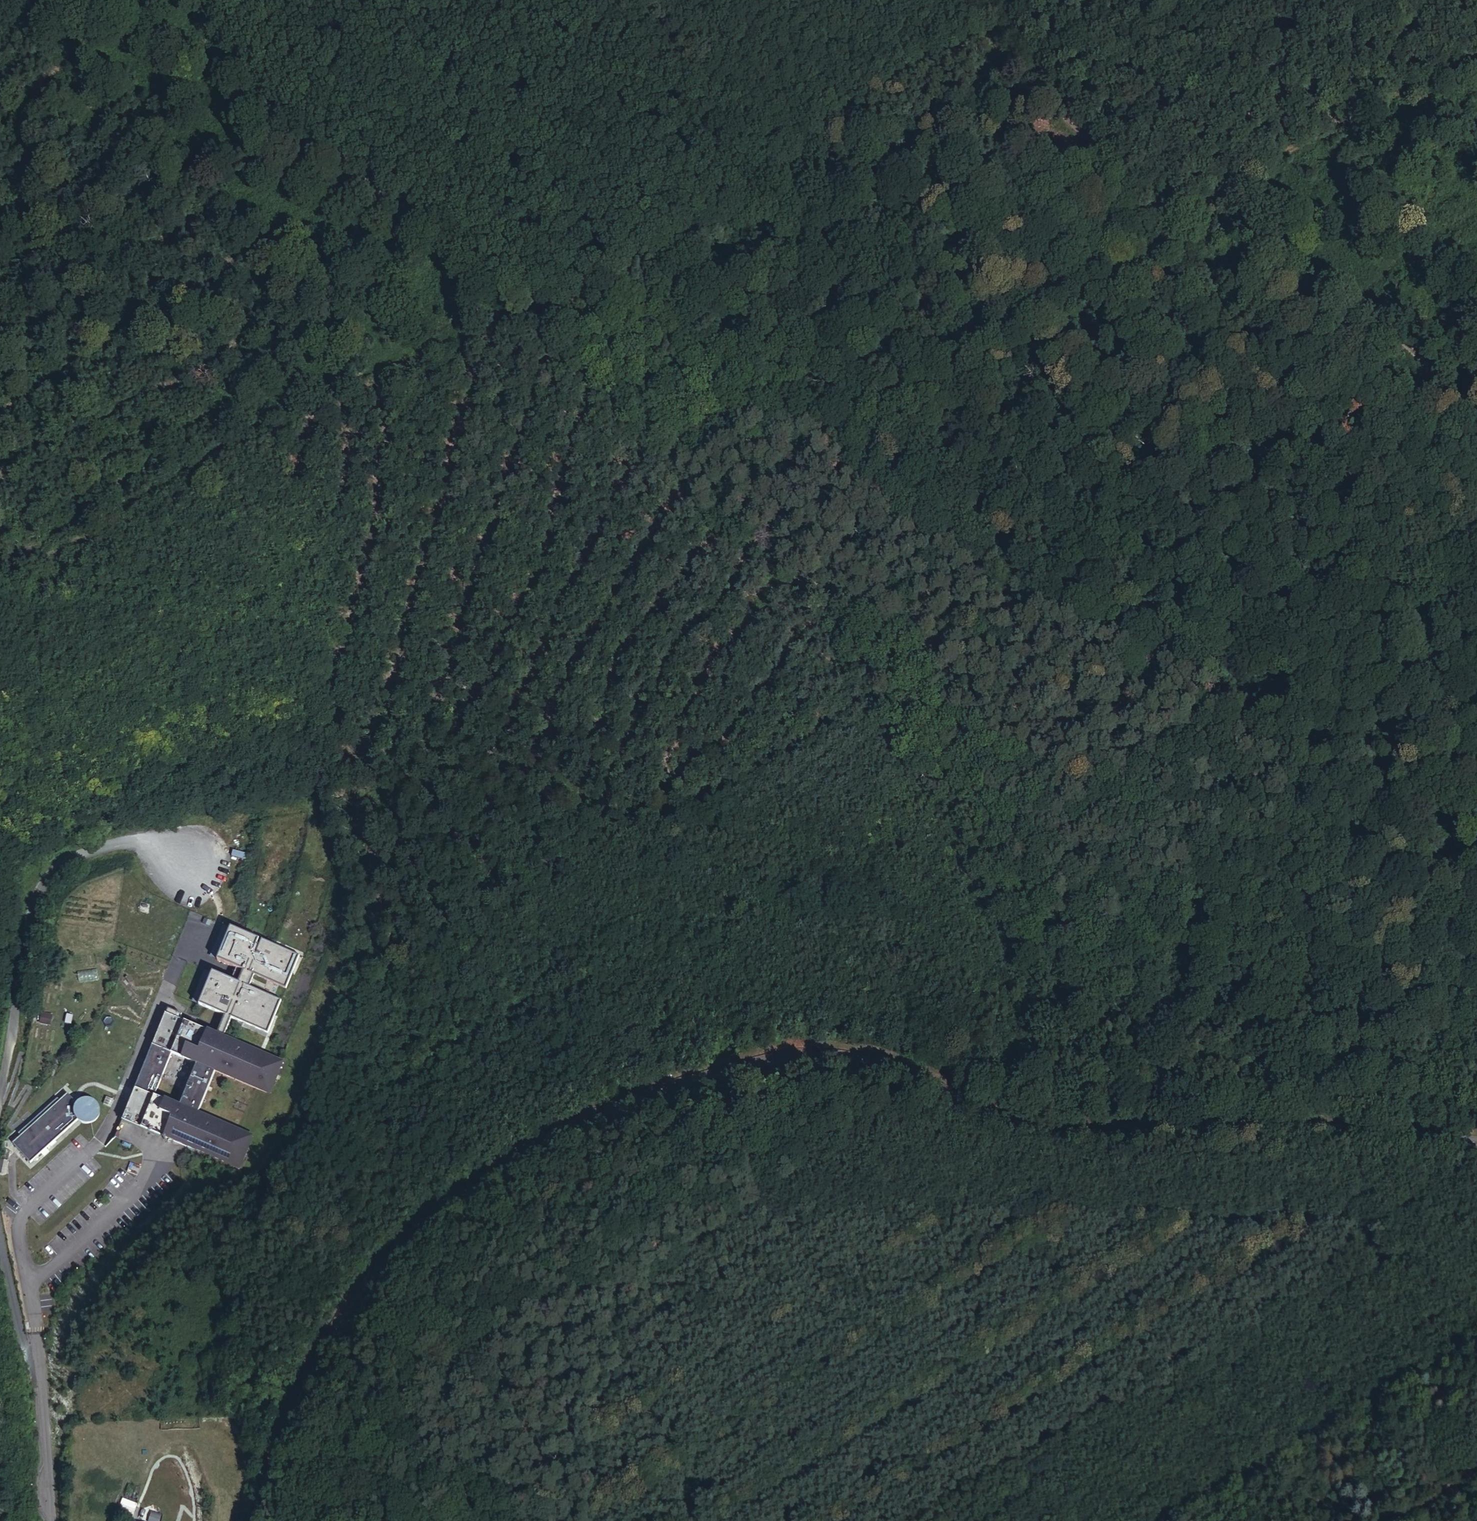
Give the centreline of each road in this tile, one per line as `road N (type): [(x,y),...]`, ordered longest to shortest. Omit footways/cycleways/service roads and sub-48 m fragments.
road 1 (tertiary): [(1476,1138),(1331,1127),(1074,1131),(1030,1123),(890,1065),(838,1054),(732,1065),(532,1146),(458,1192),(411,1235),(339,1325),(309,1378),(256,1520)]
road 2 (track): [(1476,435),(1388,337),(1323,281),(1157,196),(1015,69),(963,0)]

